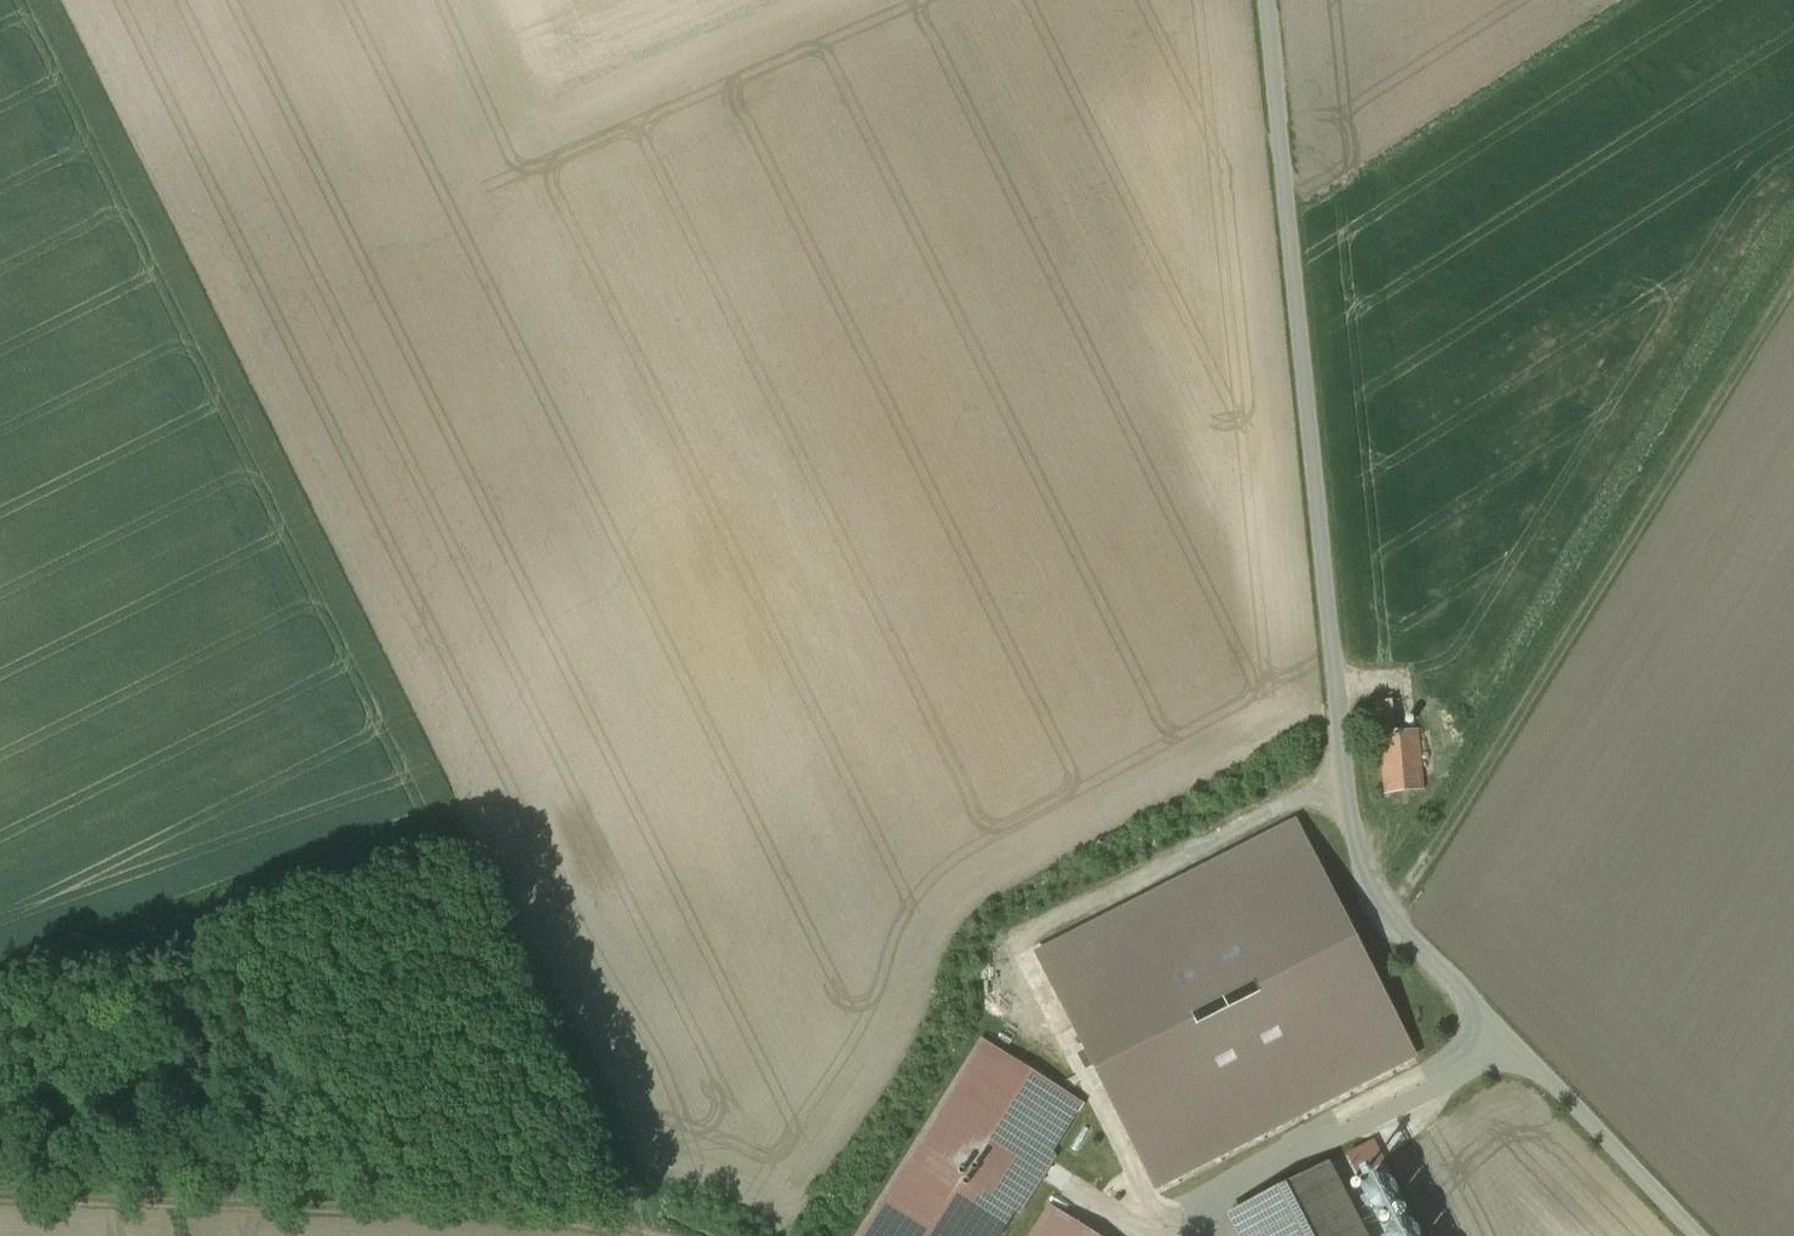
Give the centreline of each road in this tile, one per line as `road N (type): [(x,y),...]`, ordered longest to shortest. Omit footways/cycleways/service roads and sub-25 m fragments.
road 1 (unclassified): [(1707,1235),(1393,921),(1364,848),(1349,781),(1270,0)]
road 2 (track): [(0,1198),(436,1210),(647,1235)]

